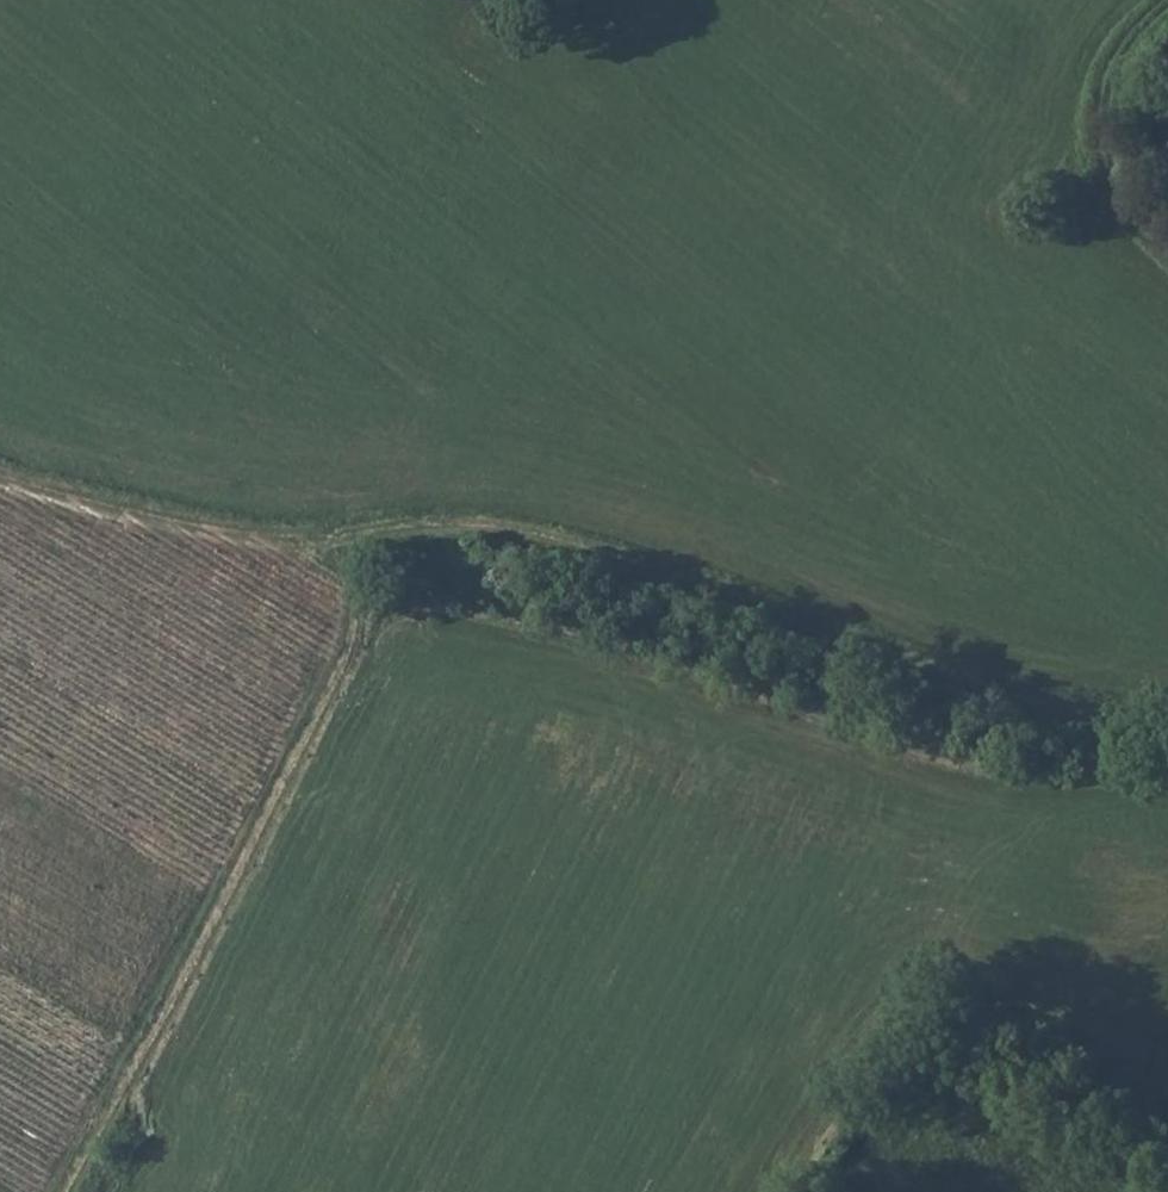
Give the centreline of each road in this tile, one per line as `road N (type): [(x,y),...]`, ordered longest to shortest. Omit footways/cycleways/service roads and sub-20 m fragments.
road 1 (track): [(1167,248),(1112,204),(1096,139),(1111,56),(1167,6)]

